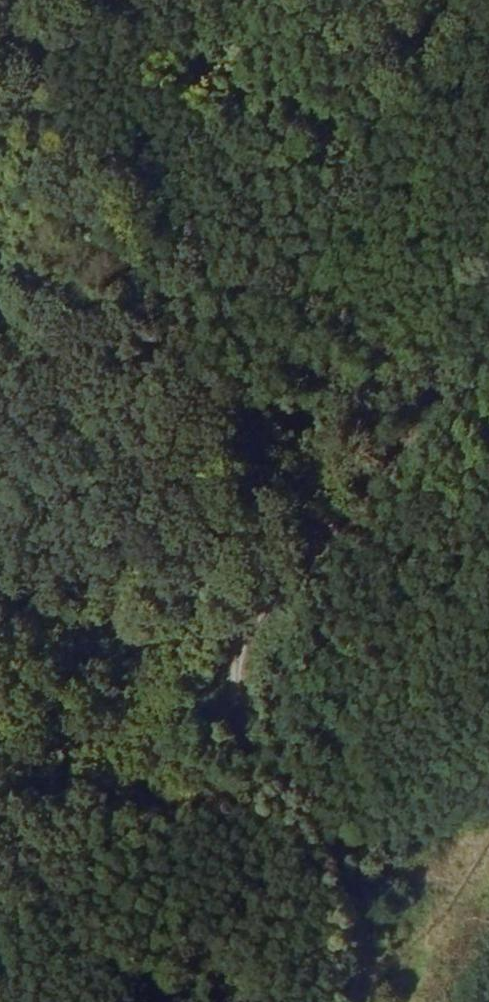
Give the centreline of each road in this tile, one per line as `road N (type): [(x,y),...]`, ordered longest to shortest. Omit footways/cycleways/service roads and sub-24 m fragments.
road 1 (track): [(366,1001),(389,968),(370,873),(276,760),(261,710),(270,672),(299,628),(488,404)]
road 2 (track): [(270,672),(194,615),(0,421)]
road 3 (track): [(270,672),(178,711),(0,871)]

